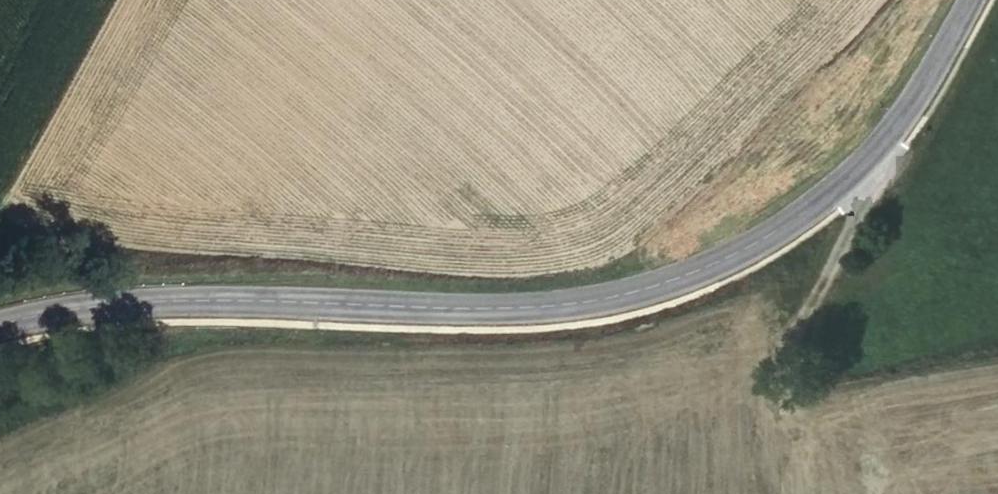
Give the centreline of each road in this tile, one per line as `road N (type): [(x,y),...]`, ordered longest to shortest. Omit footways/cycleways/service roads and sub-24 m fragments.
road 1 (tertiary): [(0,326),(49,313),(174,304),(553,311),(689,282),(824,200),(864,165),(968,0)]

